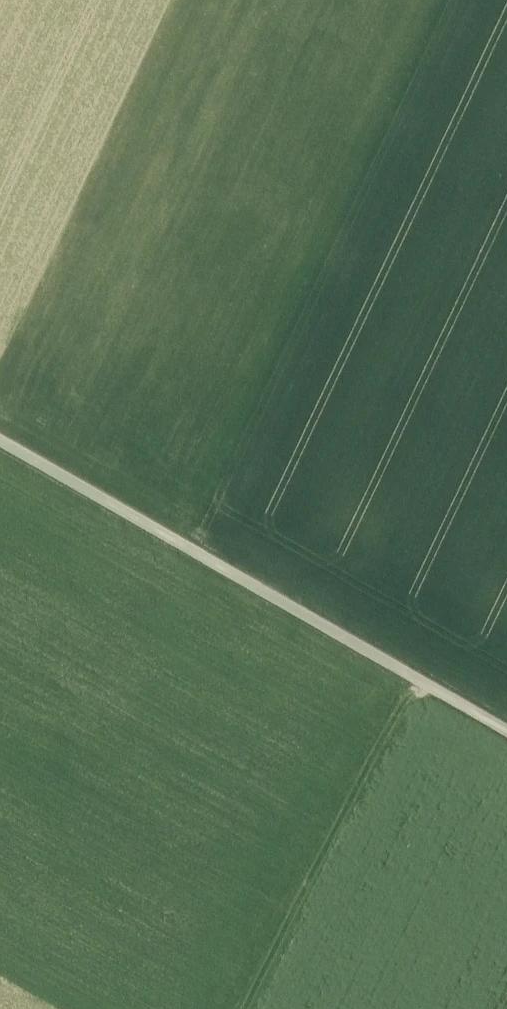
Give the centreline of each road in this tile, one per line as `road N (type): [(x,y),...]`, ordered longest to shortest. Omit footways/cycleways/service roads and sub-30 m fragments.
road 1 (track): [(0,441),(414,678)]
road 2 (track): [(246,1008),(414,678)]

